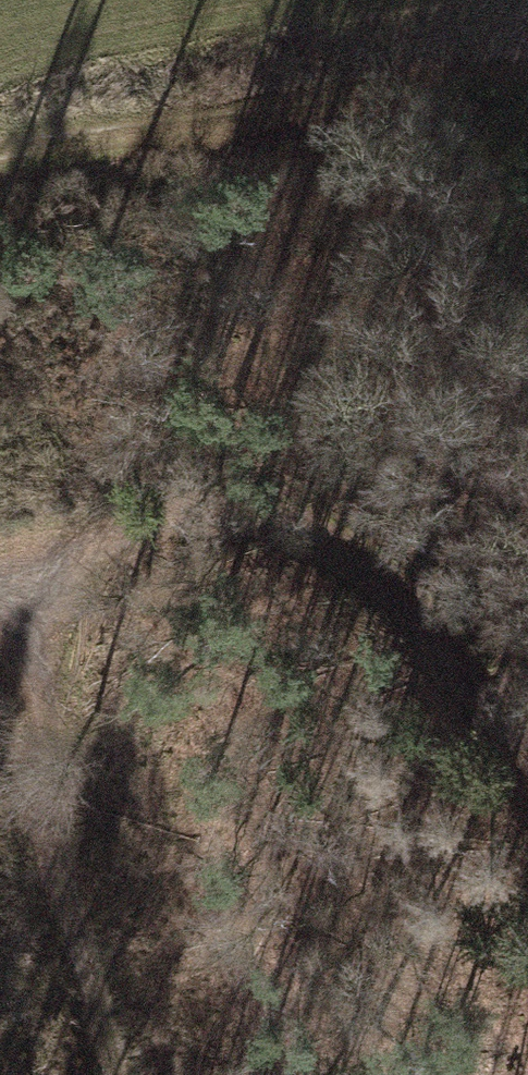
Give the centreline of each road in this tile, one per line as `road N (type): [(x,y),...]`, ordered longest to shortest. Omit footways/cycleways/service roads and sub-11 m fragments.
road 1 (track): [(0,568),(164,514),(328,540),(449,648),(527,775)]
road 2 (track): [(0,156),(527,92)]
road 3 (track): [(0,678),(60,811),(120,1074)]

